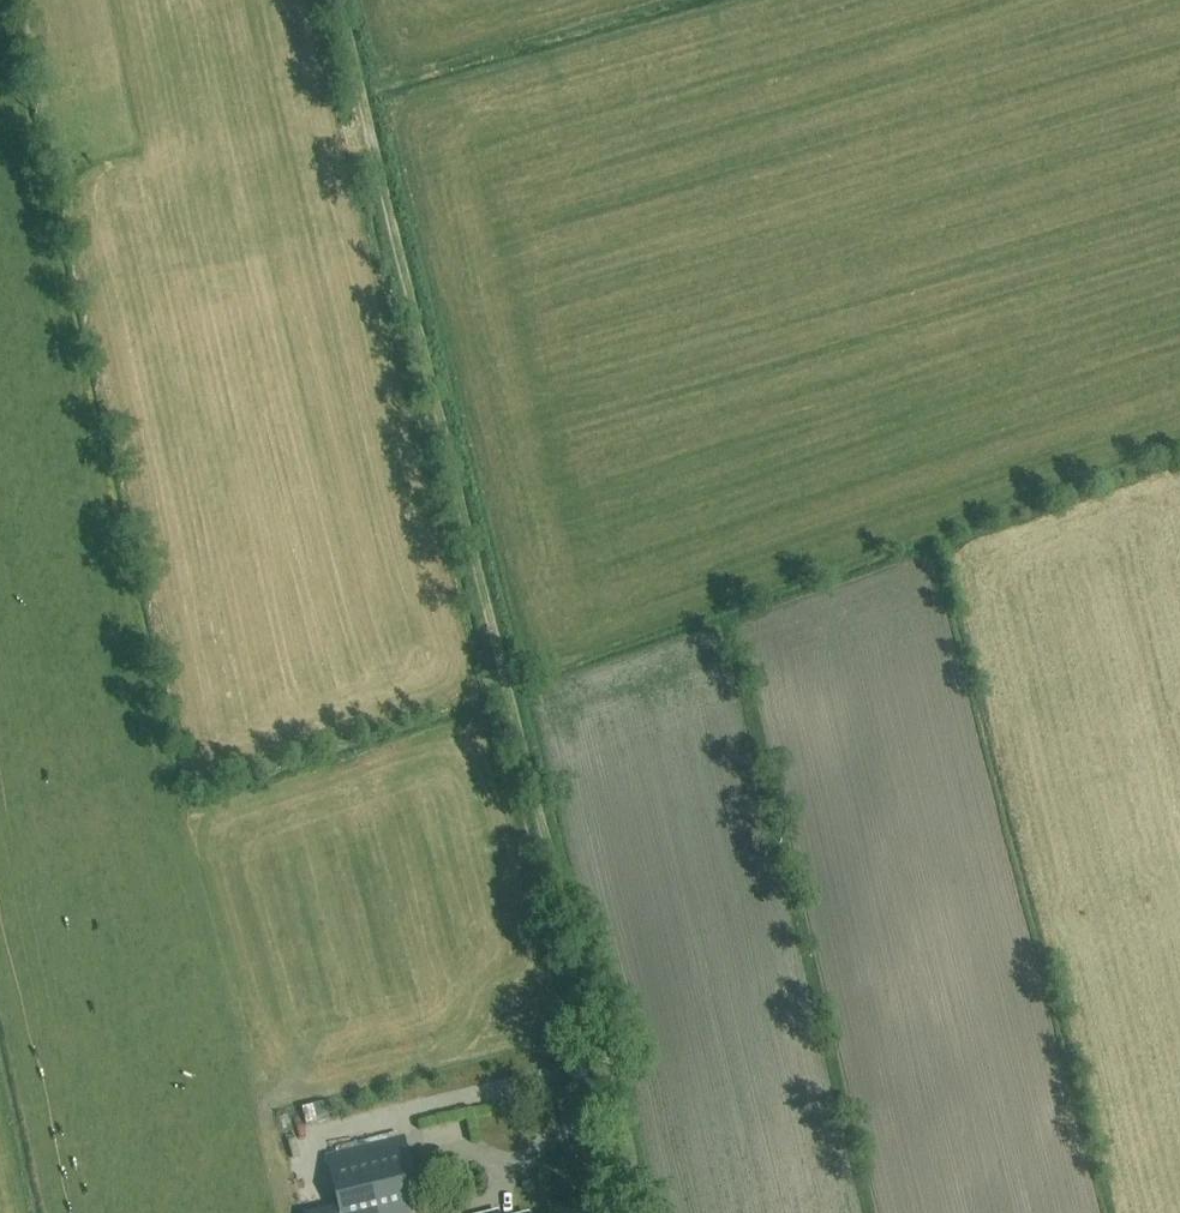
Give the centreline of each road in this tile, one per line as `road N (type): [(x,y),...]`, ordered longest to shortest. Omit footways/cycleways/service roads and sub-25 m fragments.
road 1 (track): [(334,0),(643,1212)]

